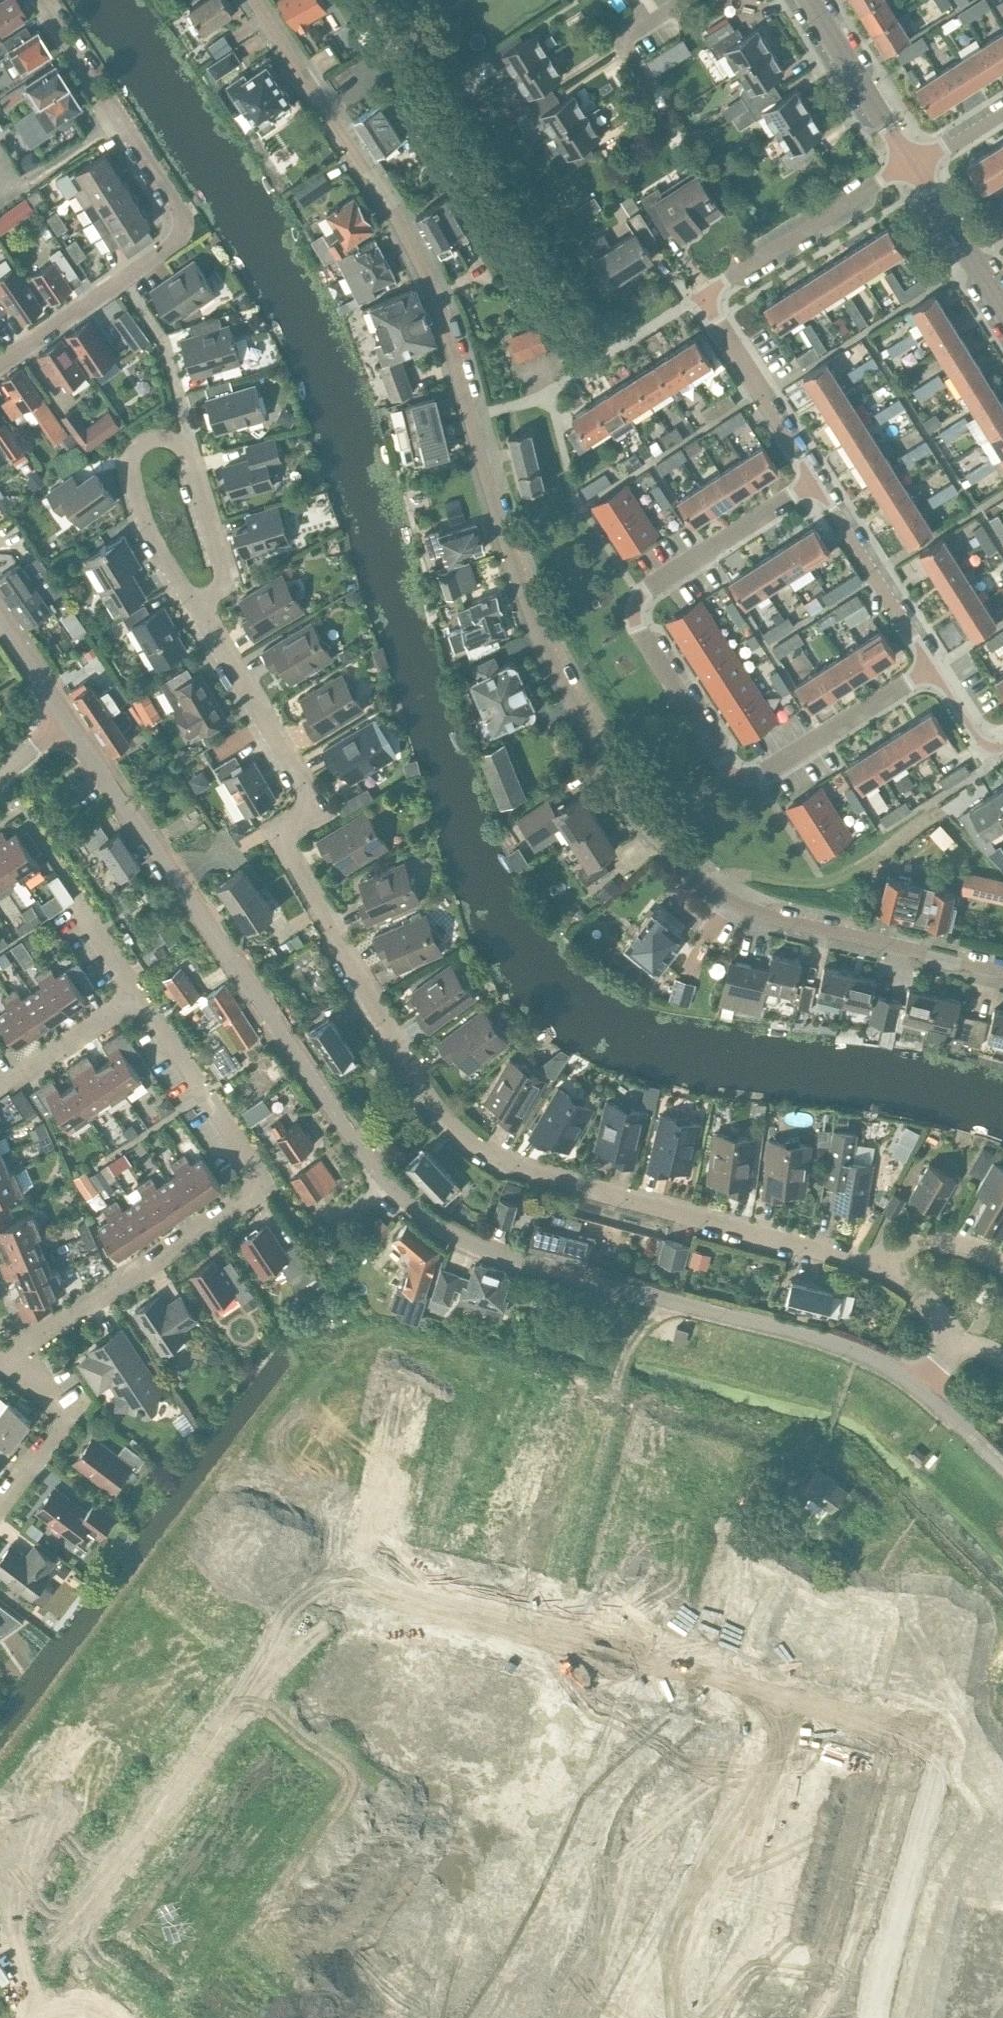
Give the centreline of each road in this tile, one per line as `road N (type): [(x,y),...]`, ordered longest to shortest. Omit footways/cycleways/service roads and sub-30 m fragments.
road 1 (residential): [(254,0),(417,256),(531,612),(650,827),(689,871),(755,911),(1002,974)]
road 2 (unclassified): [(919,1390),(812,1337),(505,1256),(414,1207),(367,1157),(68,723)]
road 3 (residential): [(870,1262),(510,1161),(445,1123),(403,1065),(280,835),(319,807),(202,614)]
road 4 (residential): [(932,668),(766,772),(743,778),(728,770),(638,630),(635,607),(644,593),(814,482)]
road 5 (residential): [(33,2017),(60,1920),(309,1588),(327,1576),(352,1578)]
road 6 (residential): [(16,1356),(265,1183),(131,998)]
road 7 (residential): [(0,363),(156,258),(181,223),(41,0)]
road 8 (residential): [(352,1578),(768,1682)]
road 9 (residential): [(202,614),(134,501),(133,447),(149,439),(189,441),(230,575)]
road 10 (residential): [(649,2017),(697,1925),(729,1836),(768,1682)]
road 11 (residential): [(768,1682),(928,1724),(1002,1806)]
road 12 (residential): [(912,163),(701,296)]
road 13 (residential): [(932,668),(814,482)]
road 14 (residential): [(814,482),(701,296)]
road 15 (residential): [(352,1578),(402,1378)]
road 16 (residential): [(0,1509),(68,1420),(16,1356)]
road 17 (tertiary): [(912,163),(810,0)]
road 18 (tertiary): [(1002,309),(912,163)]
road 19 (residential): [(0,1088),(131,998)]
road 20 (residential): [(1002,1257),(935,1239),(870,1262)]
road 21 (residential): [(68,723),(0,622)]

